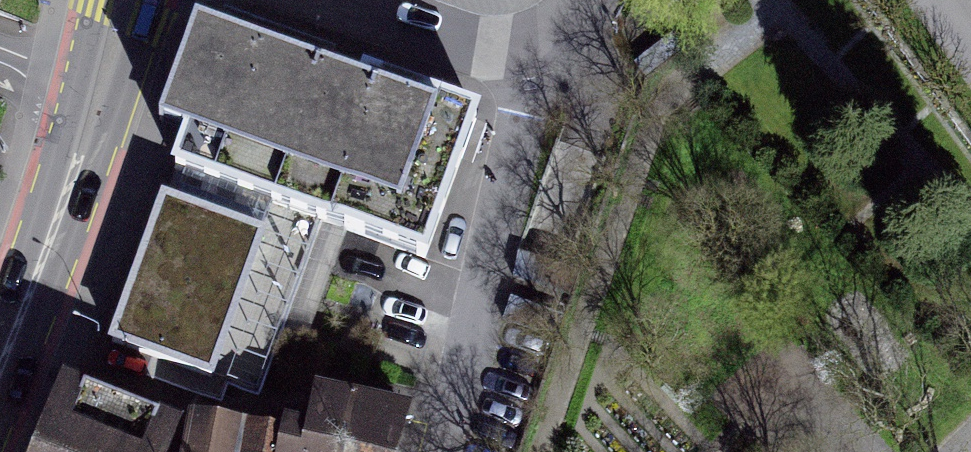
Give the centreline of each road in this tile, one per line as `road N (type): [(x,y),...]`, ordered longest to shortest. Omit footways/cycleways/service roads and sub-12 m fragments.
road 1 (primary): [(128,0),(0,376)]
road 2 (residential): [(592,0),(580,20),(527,52),(421,31),(329,0)]

